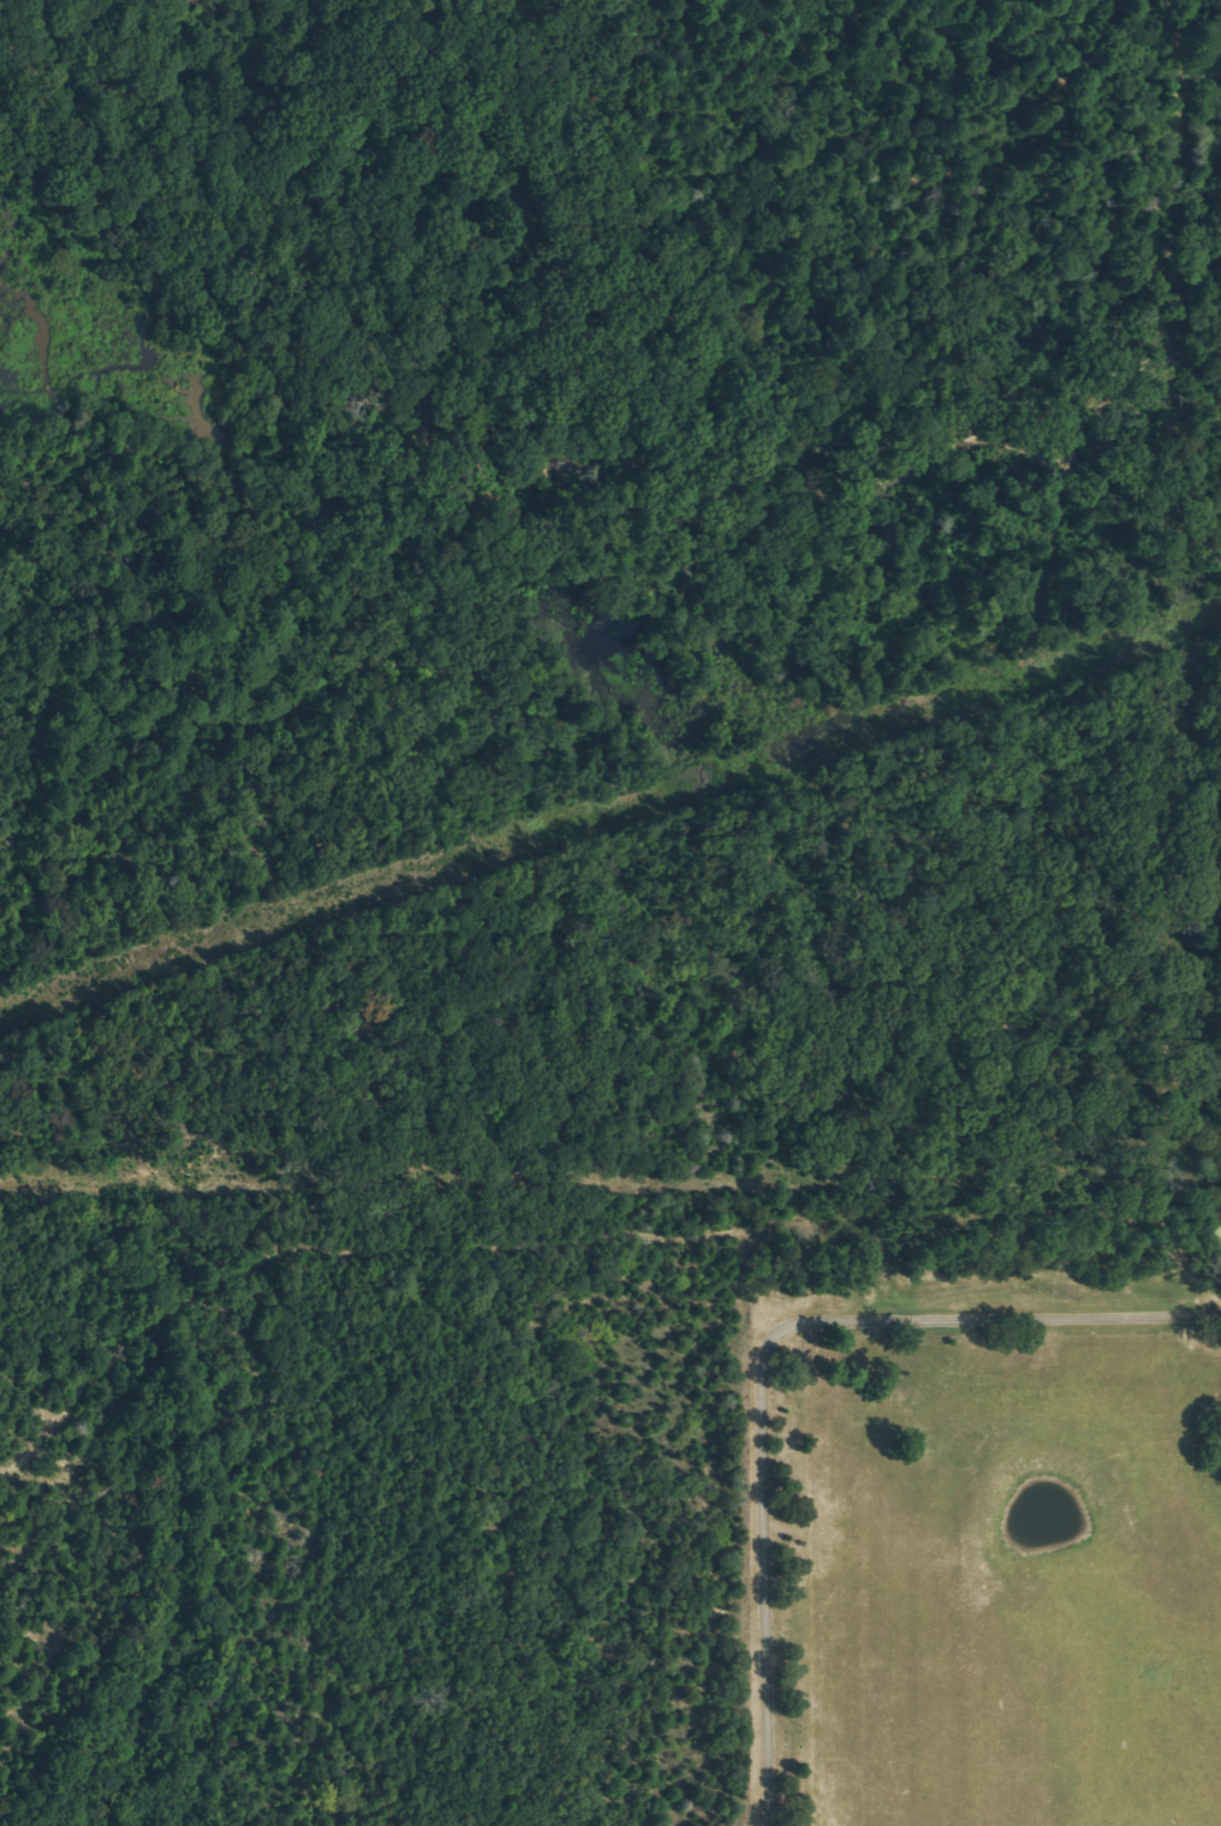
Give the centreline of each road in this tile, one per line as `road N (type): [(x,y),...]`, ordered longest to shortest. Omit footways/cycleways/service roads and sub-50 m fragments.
road 1 (residential): [(770,1825),(762,1373),(768,1345),(799,1321),(1220,1316)]

